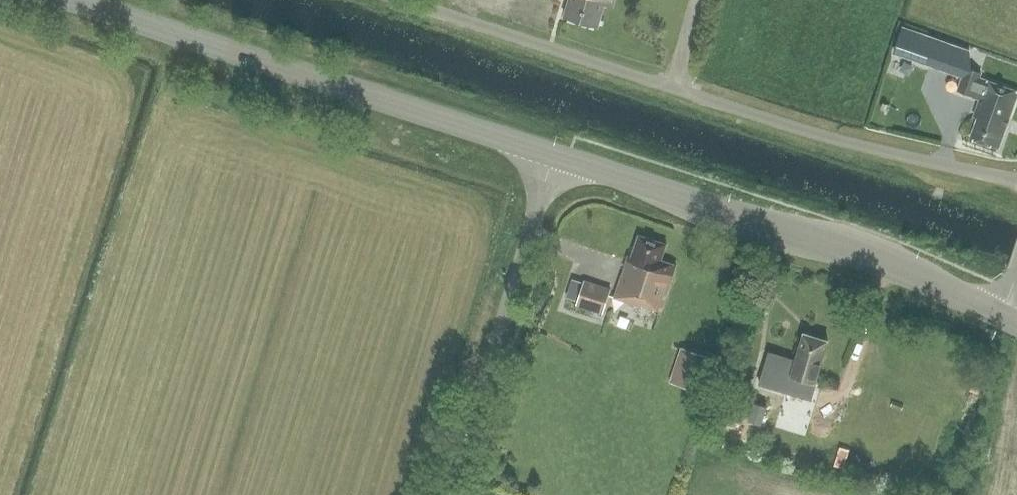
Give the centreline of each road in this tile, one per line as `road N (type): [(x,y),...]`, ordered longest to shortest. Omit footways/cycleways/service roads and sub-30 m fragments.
road 1 (unclassified): [(1016,180),(878,149),(398,0)]
road 2 (tertiary): [(556,157),(69,0)]
road 3 (tertiary): [(1004,314),(901,268),(556,157)]
road 4 (unclassified): [(556,157),(449,494)]

